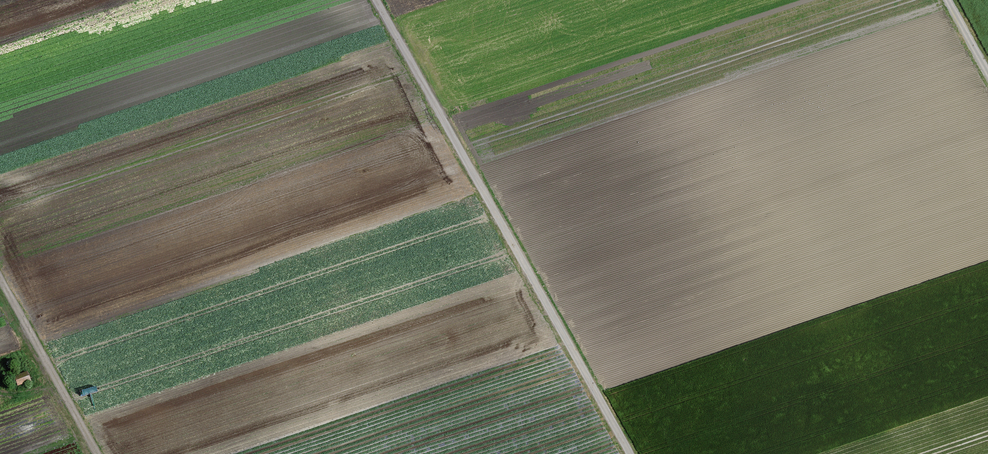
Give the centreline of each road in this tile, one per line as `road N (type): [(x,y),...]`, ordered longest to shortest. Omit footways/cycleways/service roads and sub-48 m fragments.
road 1 (track): [(376,0),(629,453)]
road 2 (track): [(109,453),(0,250)]

